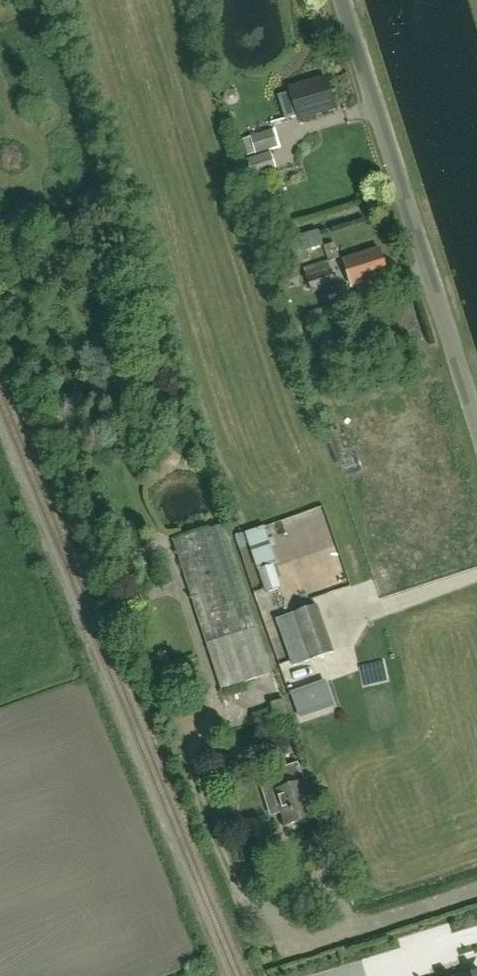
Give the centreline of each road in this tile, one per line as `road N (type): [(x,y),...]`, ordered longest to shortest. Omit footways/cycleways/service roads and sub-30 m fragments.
road 1 (unclassified): [(476,420),(343,0)]

